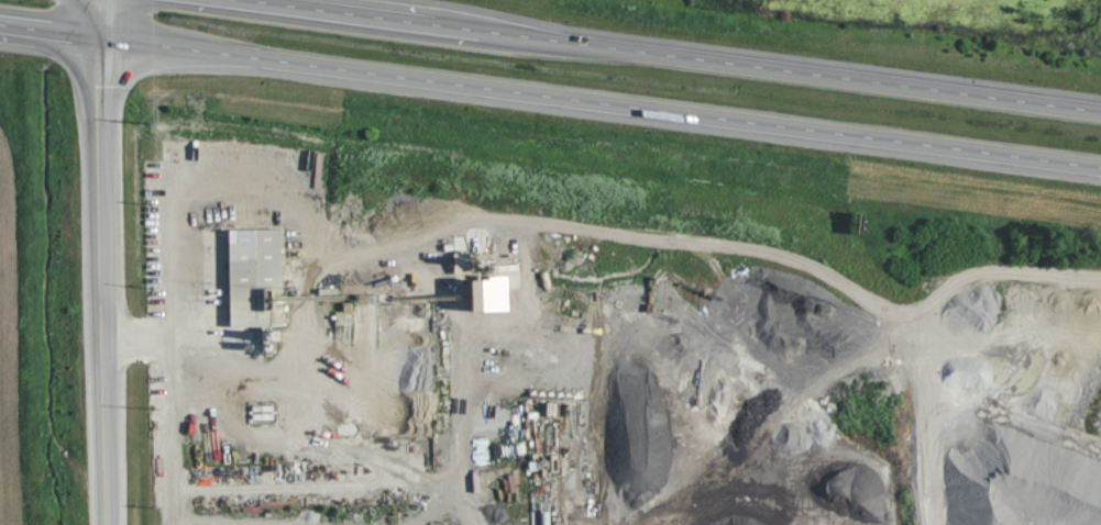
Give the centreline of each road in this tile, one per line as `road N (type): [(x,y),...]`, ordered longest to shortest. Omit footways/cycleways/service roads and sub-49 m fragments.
road 1 (trunk): [(93,37),(1100,169)]
road 2 (trunk): [(1100,112),(266,0)]
road 3 (secondary): [(107,524),(93,37)]

